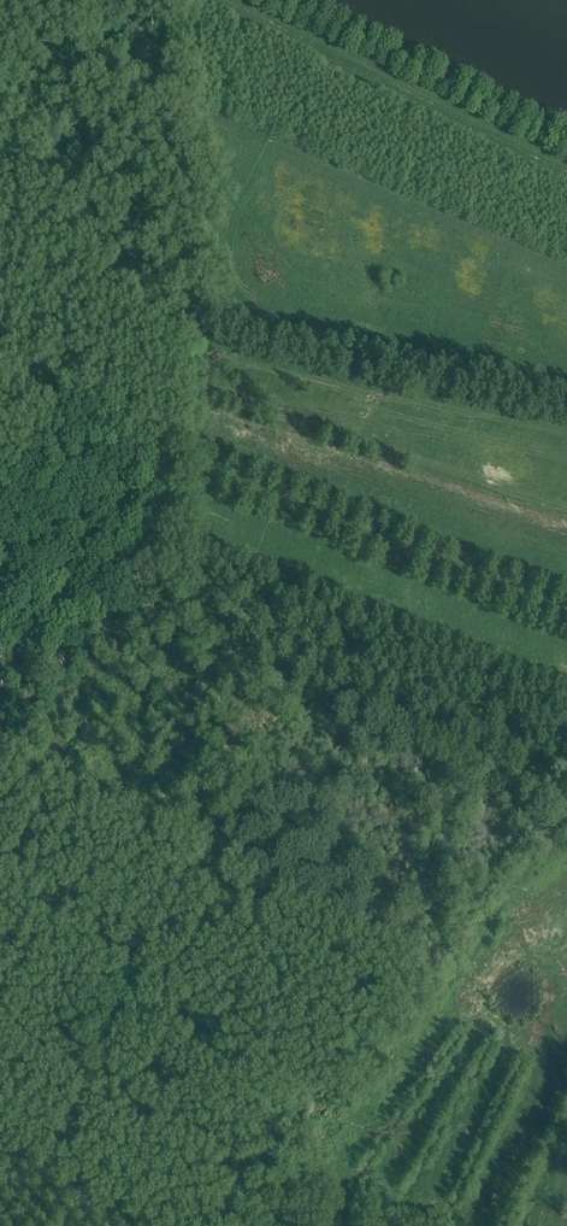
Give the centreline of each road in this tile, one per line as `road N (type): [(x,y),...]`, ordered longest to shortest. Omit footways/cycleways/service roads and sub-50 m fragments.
road 1 (track): [(566,399),(182,324),(0,303)]

